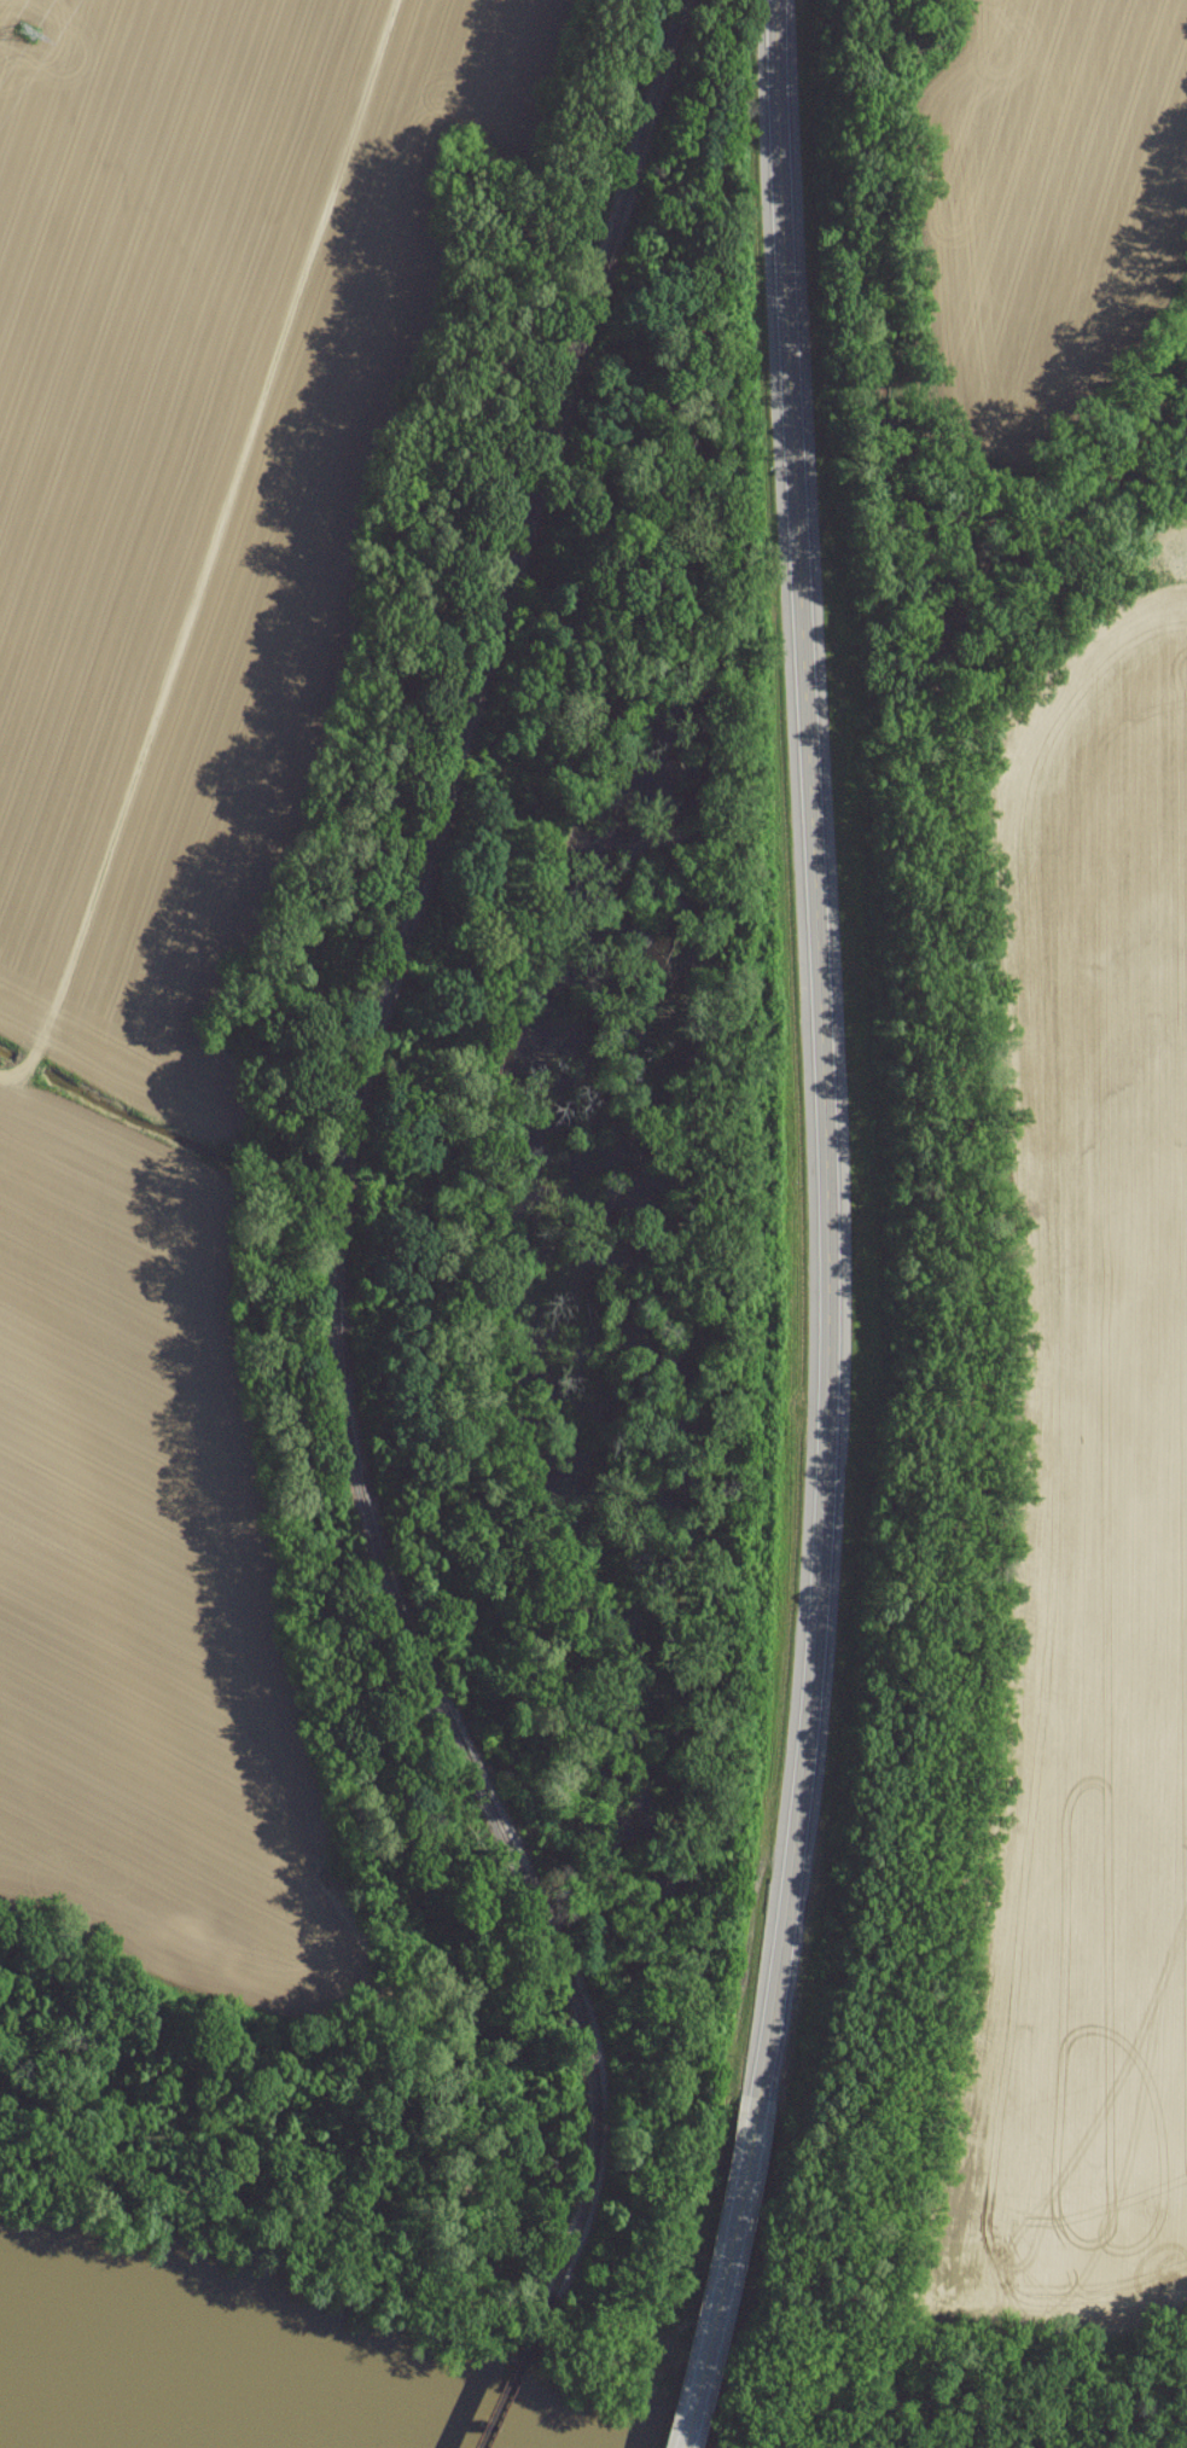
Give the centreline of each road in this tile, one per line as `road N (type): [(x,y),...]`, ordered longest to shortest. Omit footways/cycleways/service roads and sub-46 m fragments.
road 1 (primary): [(762,2071),(815,1669),(831,1380),(832,1185),(787,383),(776,0)]
road 2 (residential): [(22,1078),(40,1057),(396,0)]
road 3 (primary): [(680,2447),(762,2071)]

